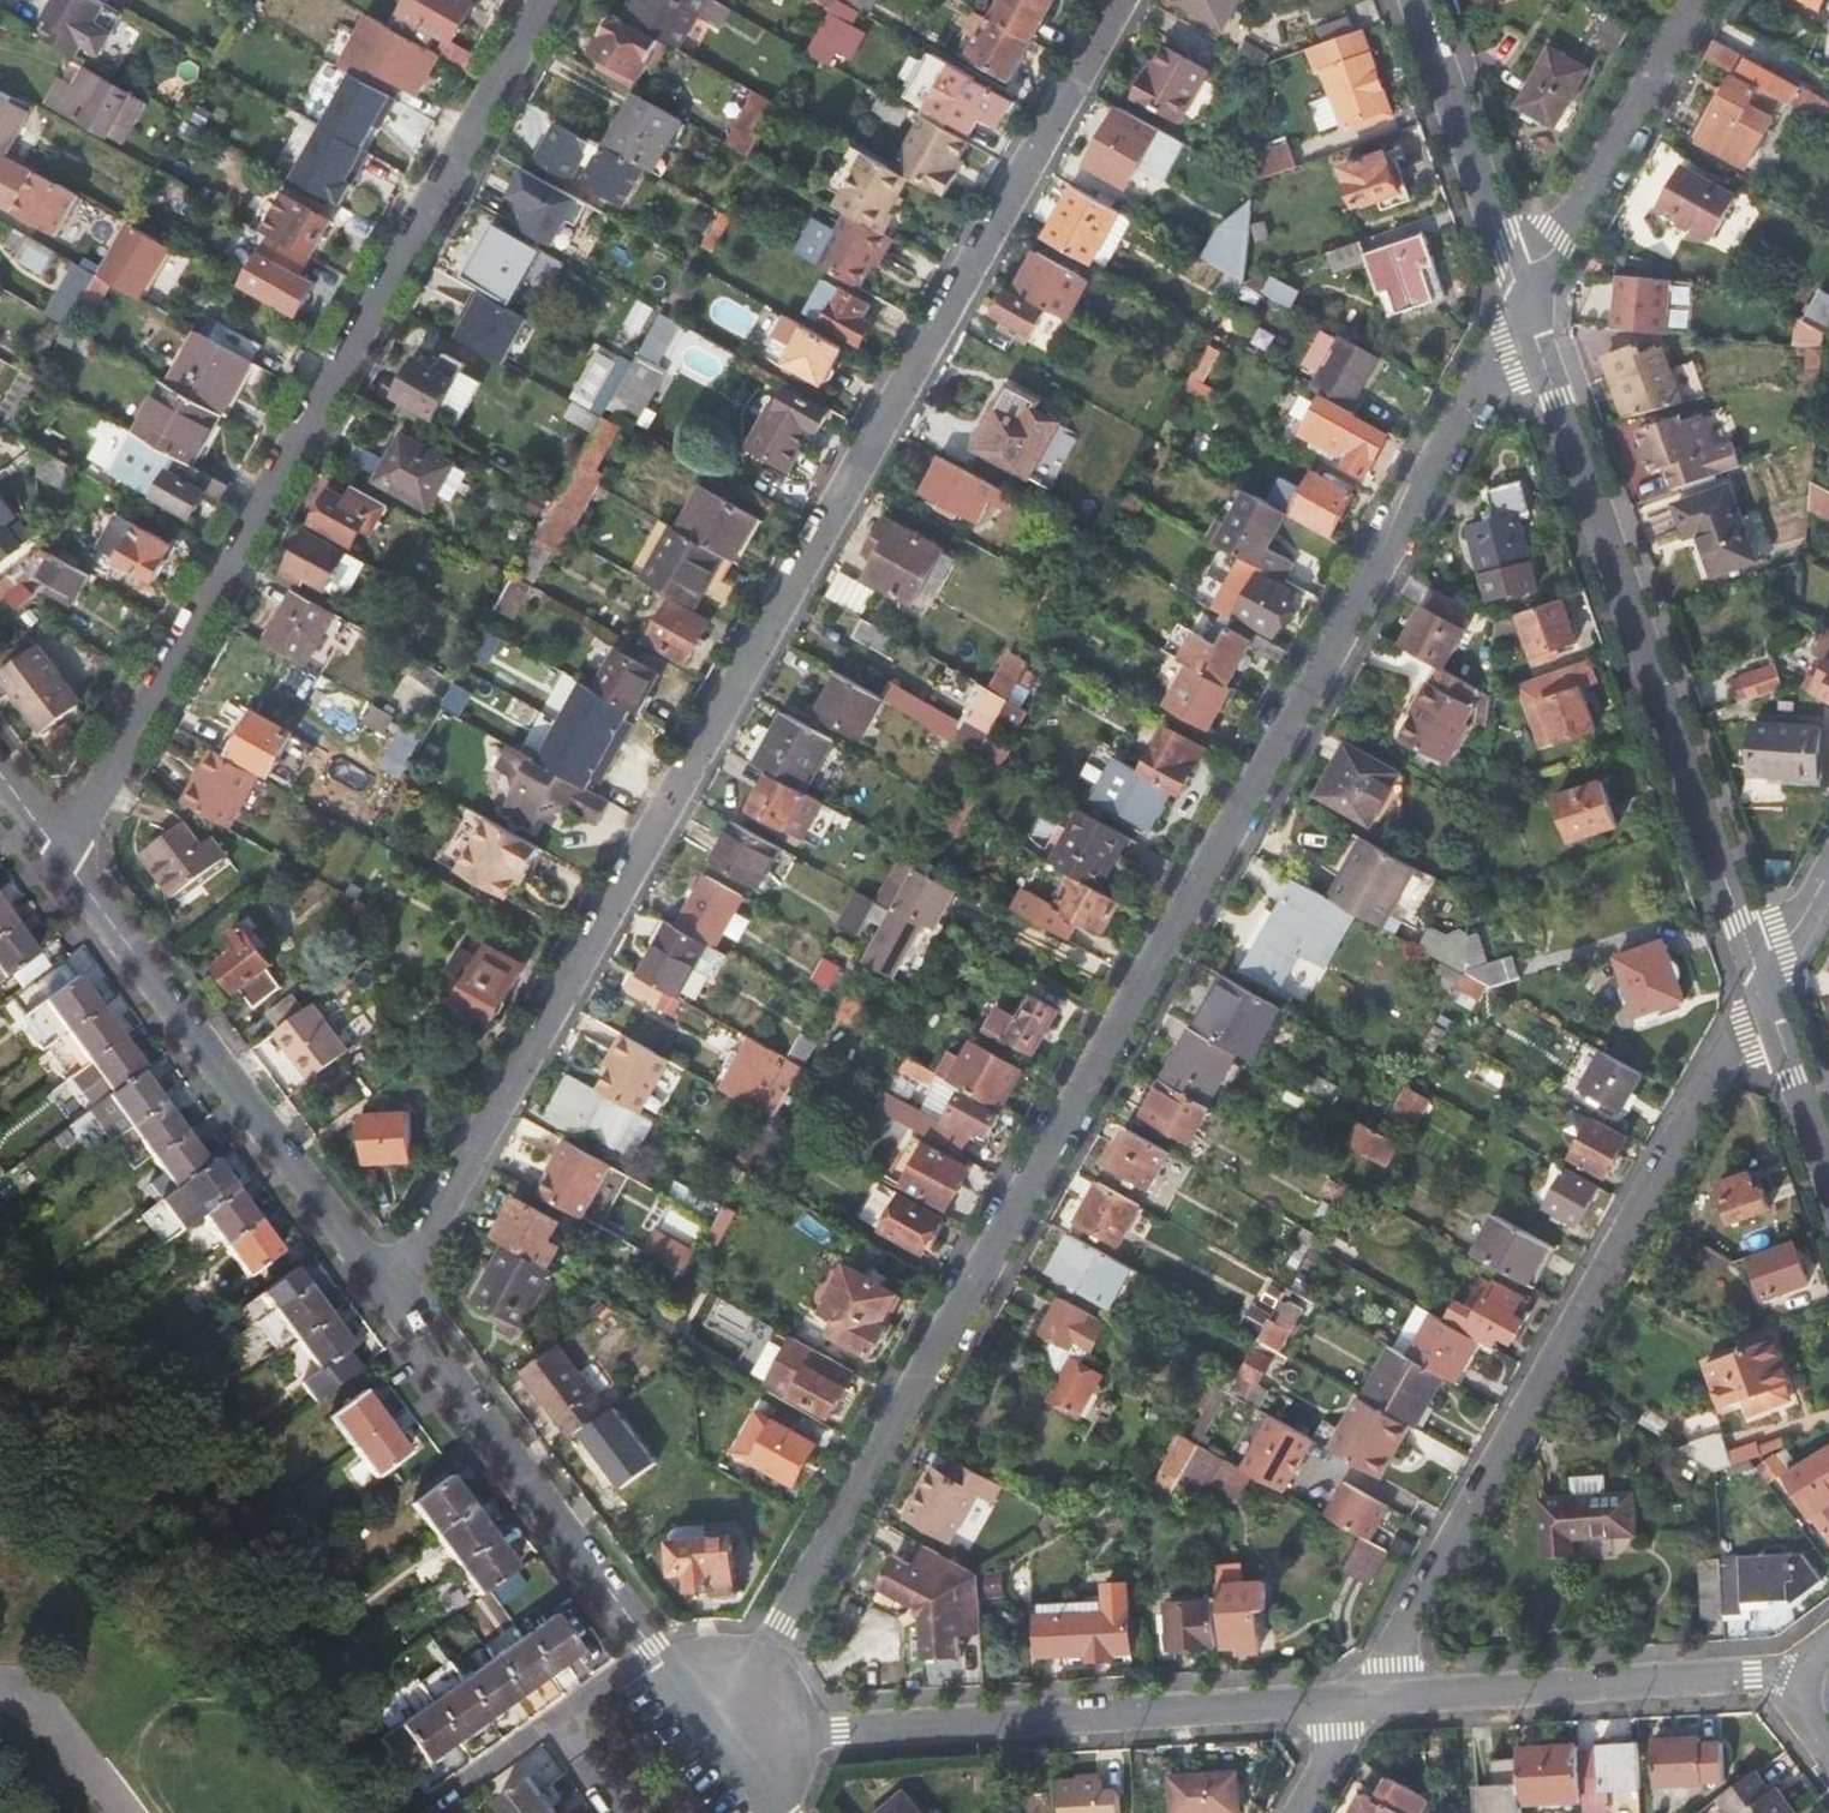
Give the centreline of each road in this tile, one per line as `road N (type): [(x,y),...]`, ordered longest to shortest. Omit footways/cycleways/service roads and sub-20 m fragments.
road 1 (residential): [(1526,307),(717,1735)]
road 2 (residential): [(1122,0),(397,1307)]
road 3 (residential): [(550,0),(68,863)]
road 4 (residential): [(1356,1701),(1765,992)]
road 5 (residential): [(1526,307),(1765,992)]
road 6 (residential): [(717,1735),(1356,1701)]
road 7 (residential): [(68,863),(397,1307)]
road 8 (residential): [(397,1307),(717,1735)]
road 9 (residential): [(1356,1701),(1770,1676)]
road 10 (residential): [(1703,0),(1526,307)]
road 11 (residential): [(1416,0),(1526,307)]
road 12 (residential): [(1765,992),(1828,1171)]
road 13 (residential): [(1765,992),(1828,873)]
road 14 (residential): [(1296,1812),(1356,1701)]

